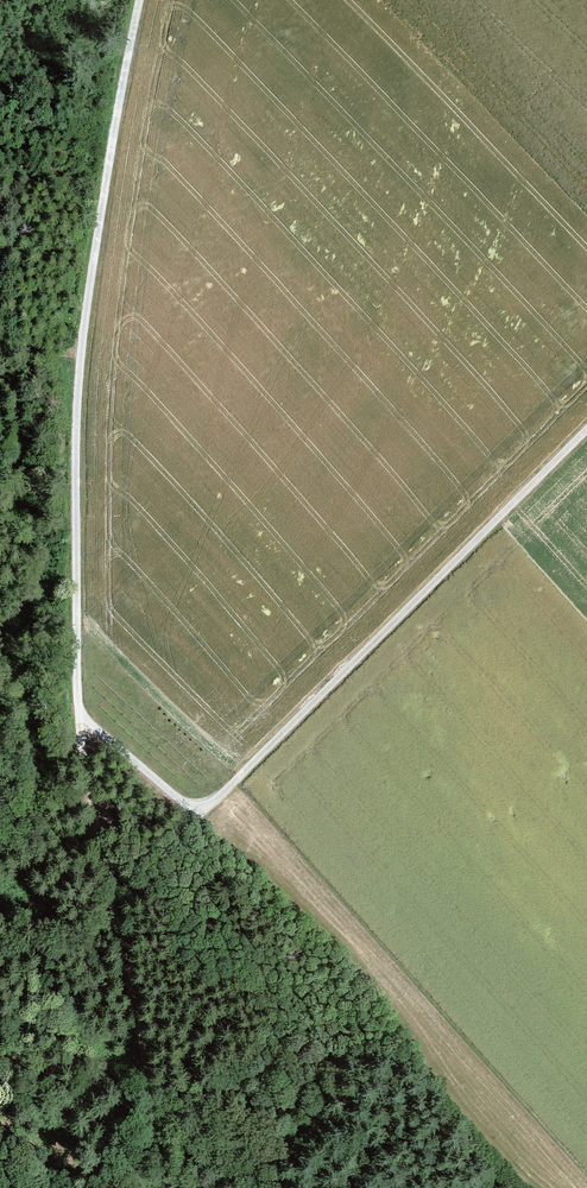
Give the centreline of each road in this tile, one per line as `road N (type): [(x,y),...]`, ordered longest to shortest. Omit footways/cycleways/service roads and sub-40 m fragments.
road 1 (track): [(586,429),(199,814),(78,716),(76,407),(98,224),(140,0)]
road 2 (track): [(78,716),(165,1187)]

